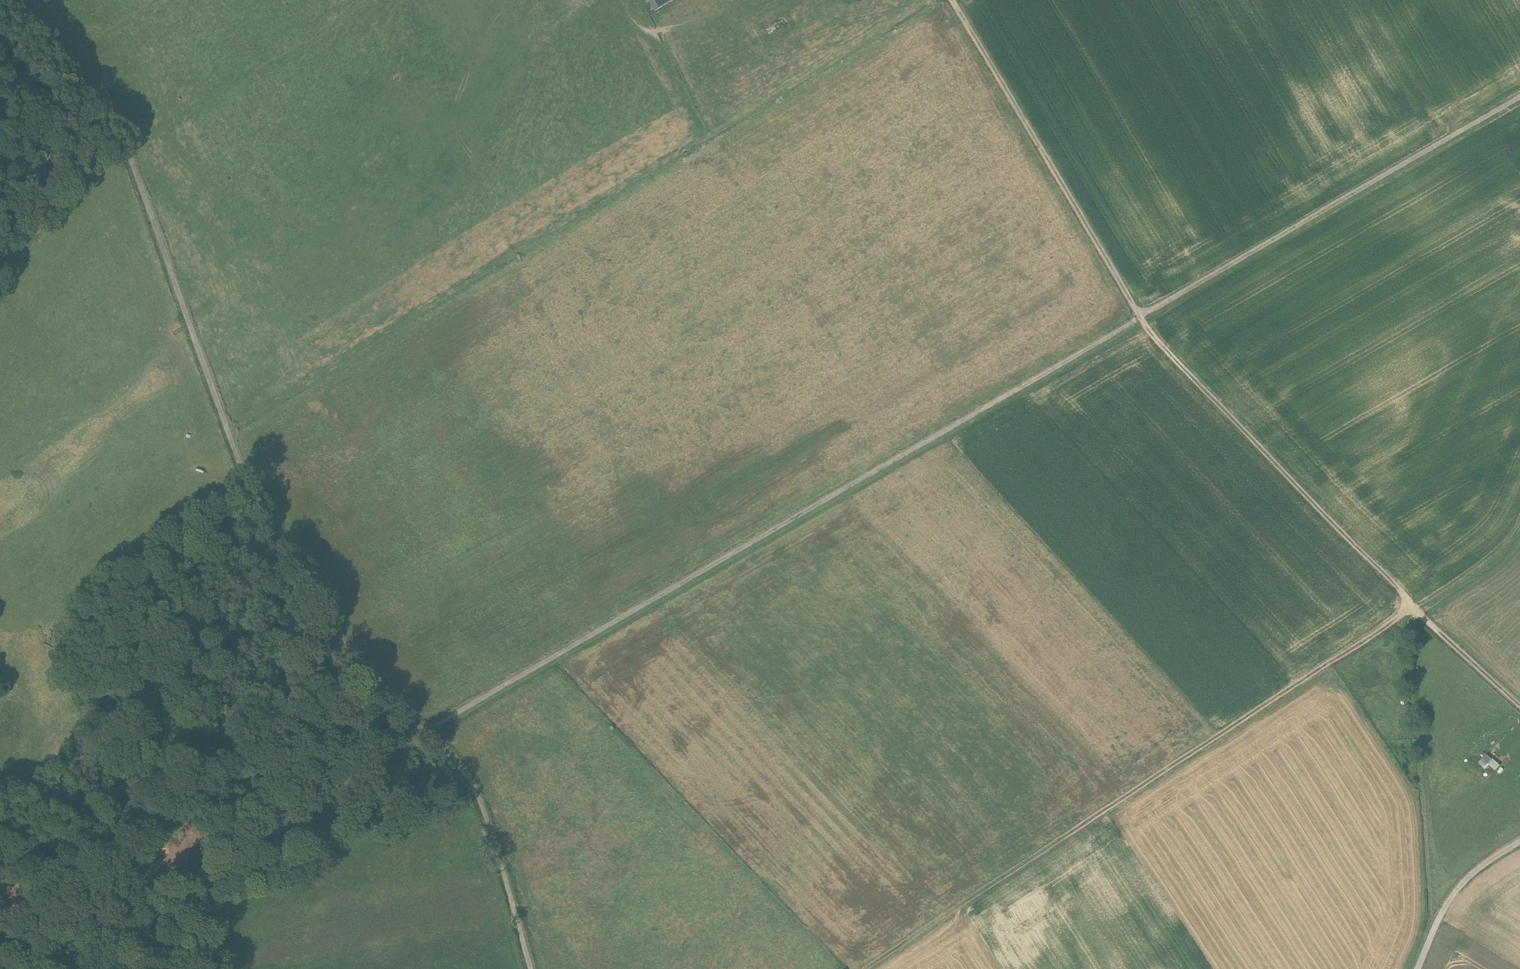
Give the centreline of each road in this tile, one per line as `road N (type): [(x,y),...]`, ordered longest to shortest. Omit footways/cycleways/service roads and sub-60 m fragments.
road 1 (track): [(427,733),(1519,99)]
road 2 (track): [(530,968),(479,799),(447,753),(357,667),(256,499),(126,142),(33,28),(27,0)]
road 3 (track): [(951,0),(1140,321),(1411,607),(1519,707)]
road 4 (track): [(867,968),(1492,554),(1519,521)]
road 5 (track): [(1418,968),(1450,899),(1519,842)]

